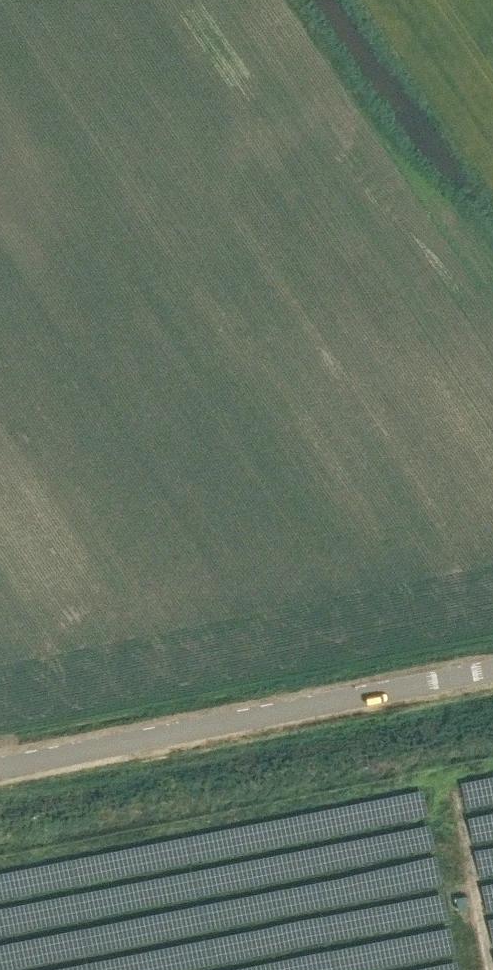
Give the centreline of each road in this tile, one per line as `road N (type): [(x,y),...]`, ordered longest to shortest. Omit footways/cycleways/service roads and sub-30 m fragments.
road 1 (unclassified): [(0,767),(492,670)]

